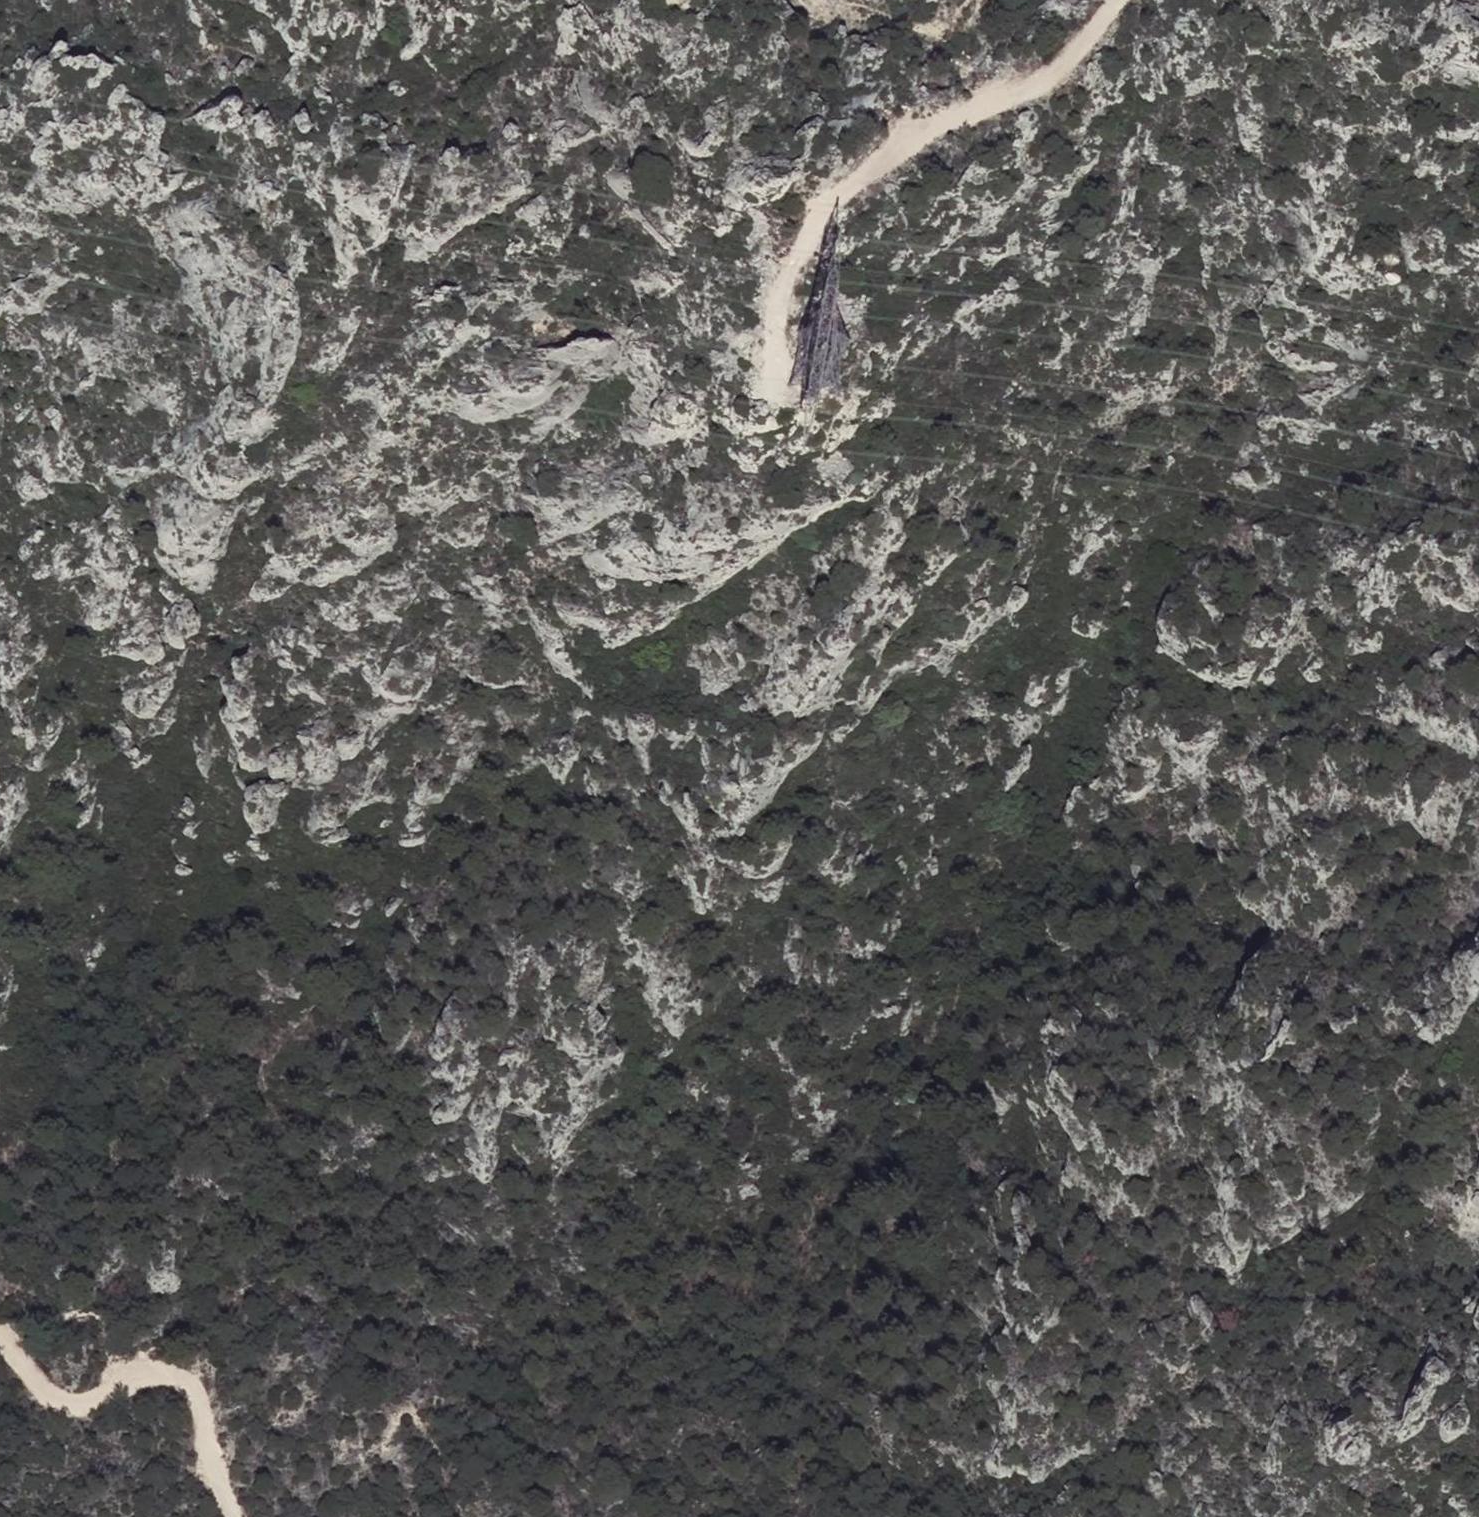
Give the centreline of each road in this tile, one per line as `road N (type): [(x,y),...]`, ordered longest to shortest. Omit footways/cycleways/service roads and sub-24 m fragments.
road 1 (track): [(0,1346),(46,1396),(96,1397),(138,1374),(169,1374),(191,1391),(230,1516)]

